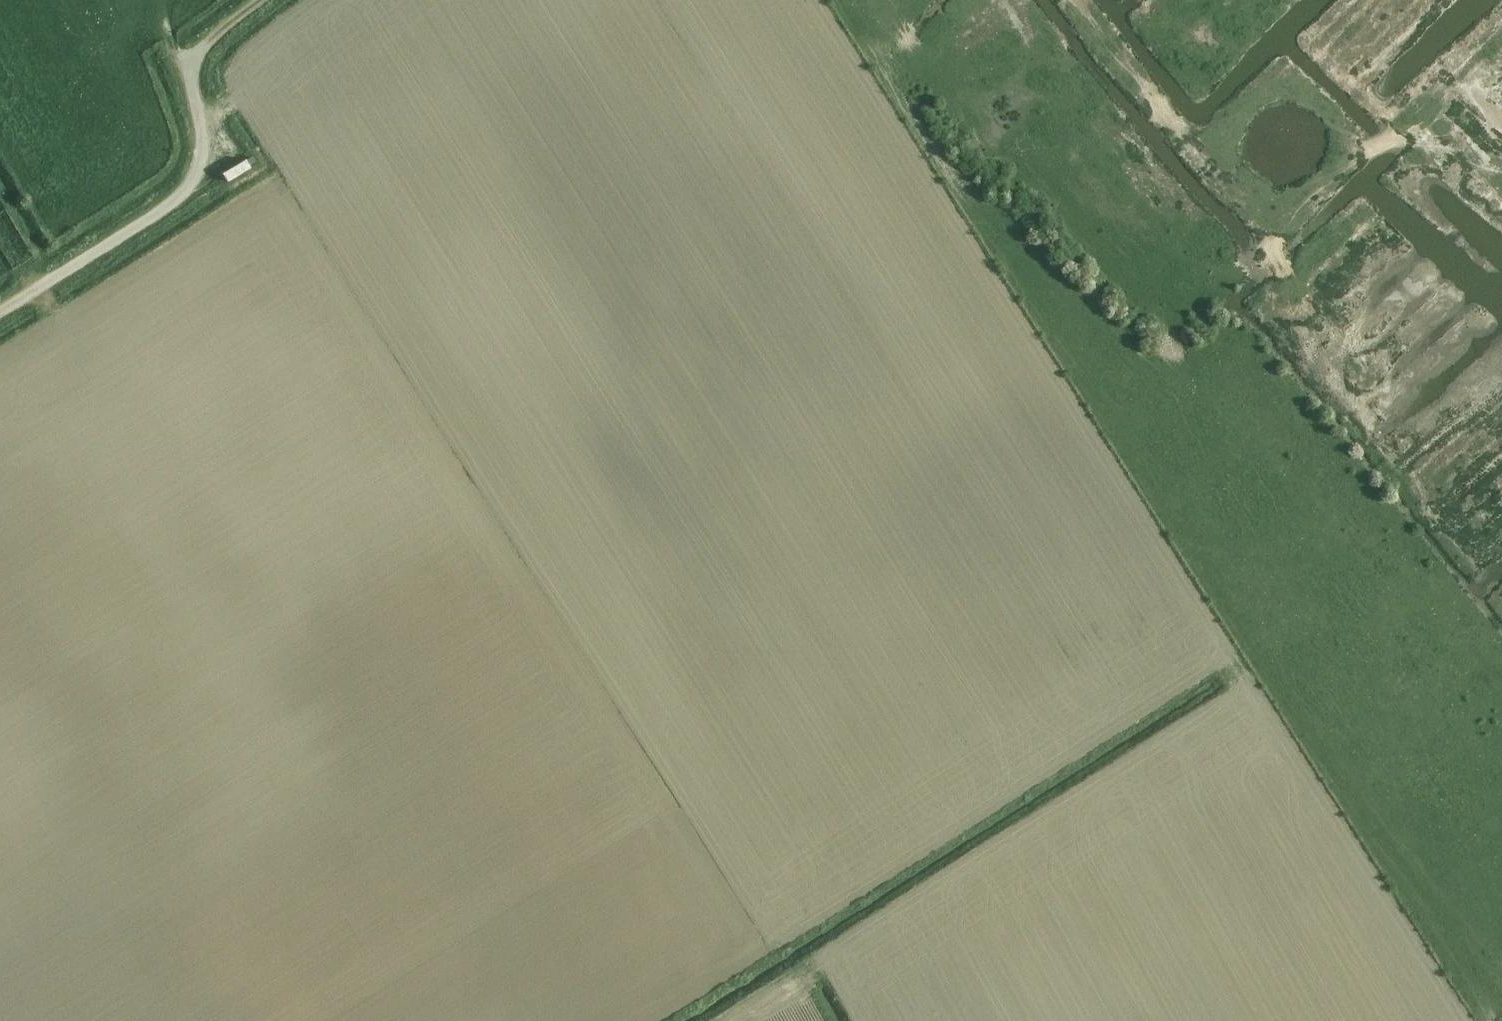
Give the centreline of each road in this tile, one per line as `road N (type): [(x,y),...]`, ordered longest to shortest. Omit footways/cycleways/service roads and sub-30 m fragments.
road 1 (track): [(184,202),(203,167),(207,132),(196,71),(213,44),(271,0)]
road 2 (unclassified): [(0,317),(184,202)]

